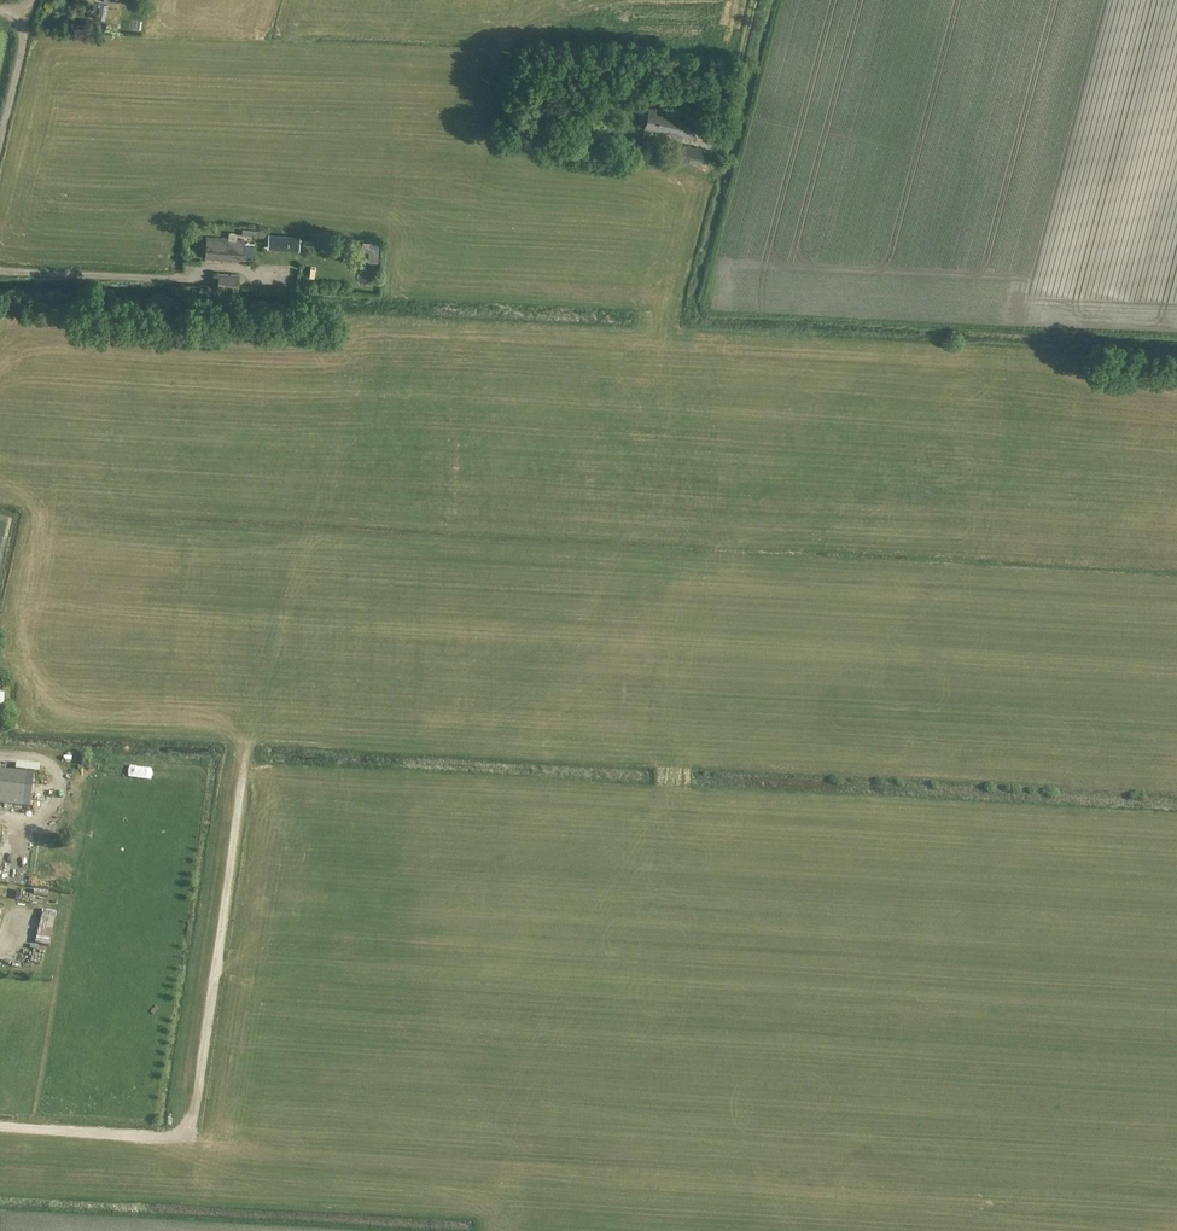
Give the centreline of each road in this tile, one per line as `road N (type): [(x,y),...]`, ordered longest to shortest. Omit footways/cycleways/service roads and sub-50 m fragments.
road 1 (track): [(0,1127),(184,1137),(195,1122),(244,755)]
road 2 (track): [(754,0),(717,135)]

